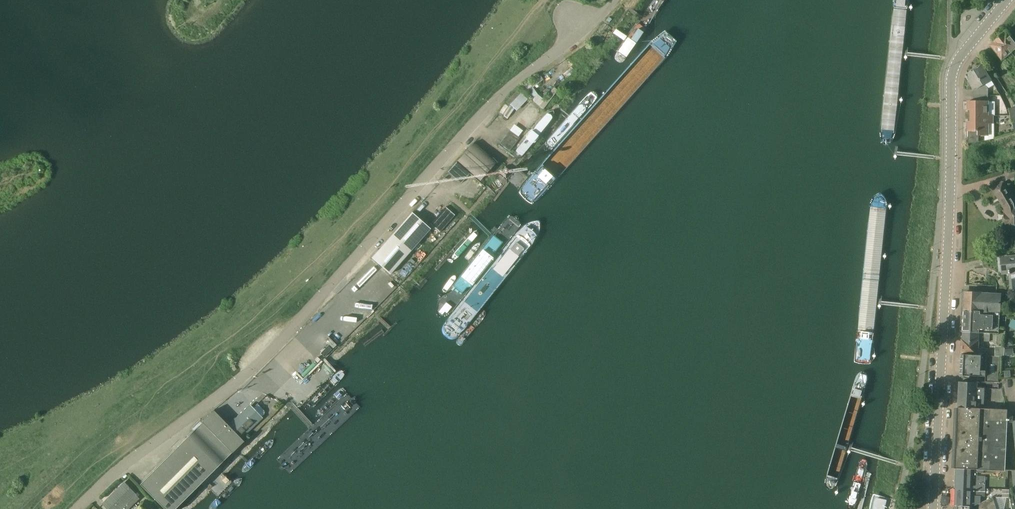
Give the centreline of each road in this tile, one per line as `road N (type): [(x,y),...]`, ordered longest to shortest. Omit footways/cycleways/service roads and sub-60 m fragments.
road 1 (unclassified): [(75,508),(255,361),(482,110),(615,0)]
road 2 (unclassified): [(934,508),(951,78),(1007,0)]

